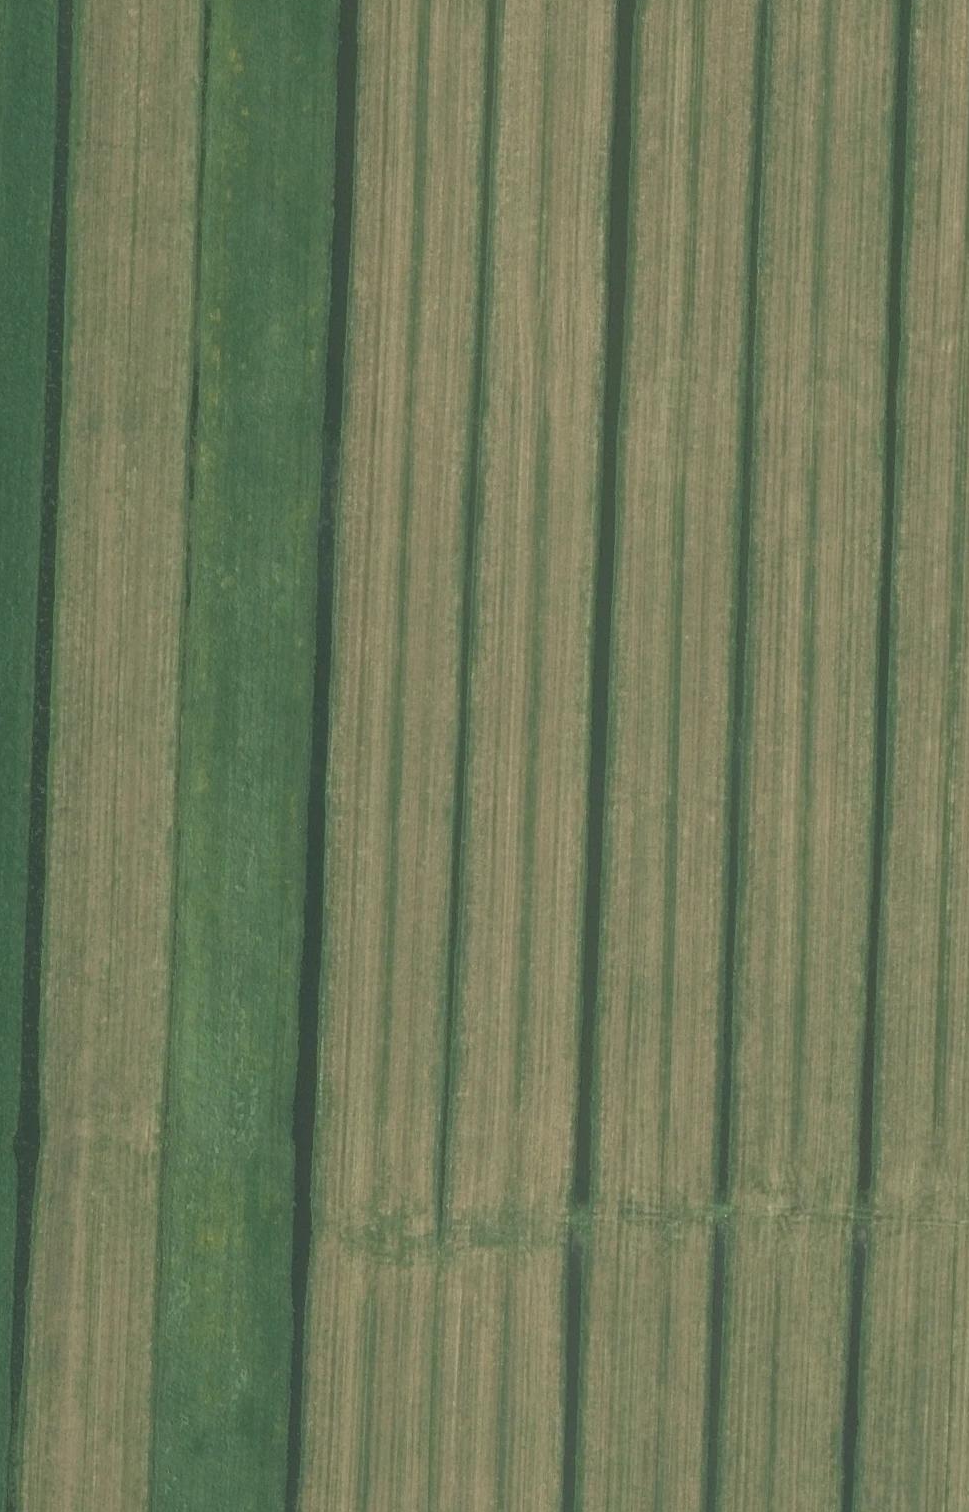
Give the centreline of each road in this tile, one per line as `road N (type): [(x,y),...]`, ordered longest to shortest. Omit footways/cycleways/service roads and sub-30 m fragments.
road 1 (track): [(429,1249),(561,1221),(845,1214),(968,1222)]
road 2 (track): [(415,1031),(429,1249),(406,1511)]
road 3 (track): [(434,261),(452,0)]

